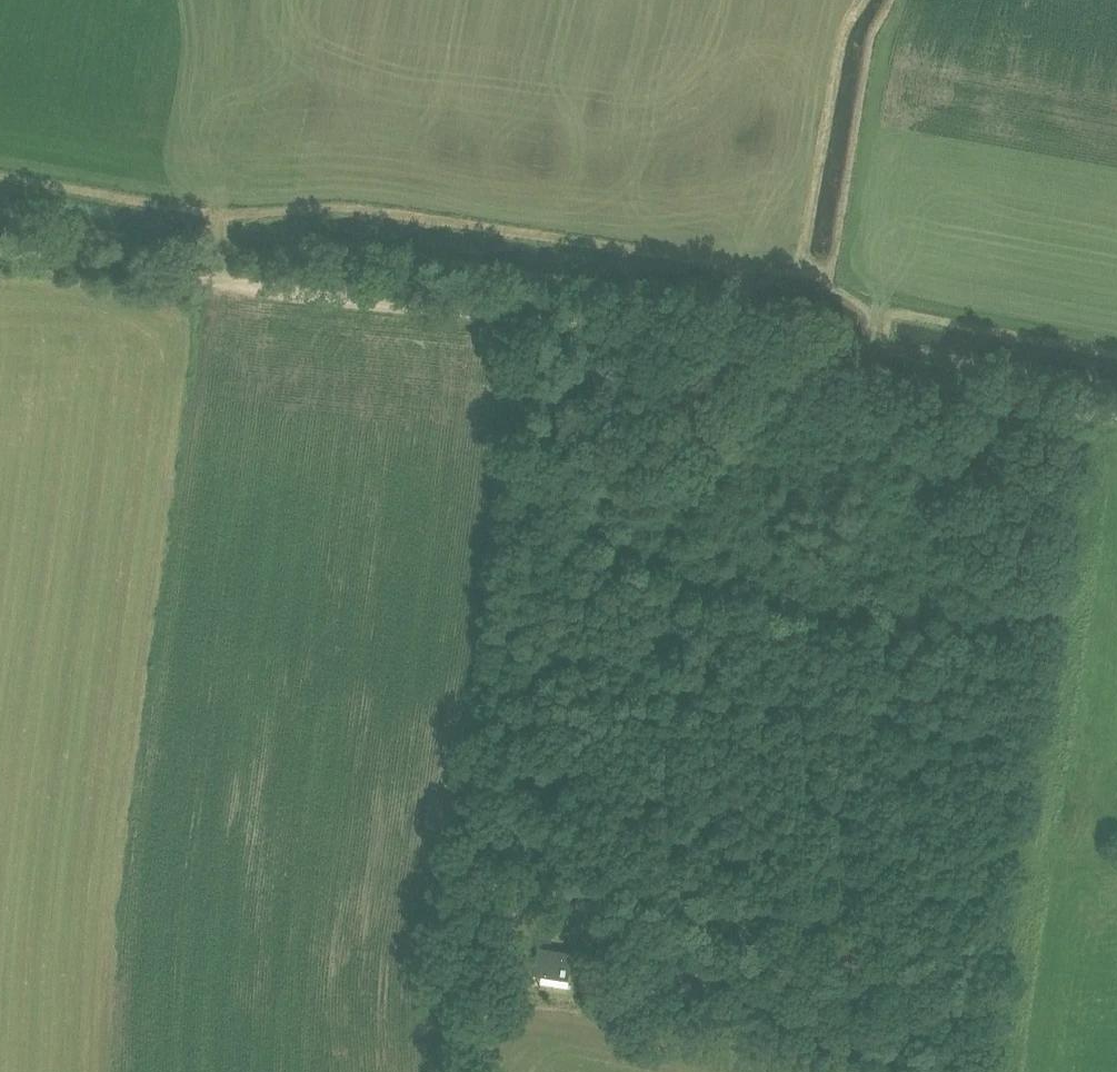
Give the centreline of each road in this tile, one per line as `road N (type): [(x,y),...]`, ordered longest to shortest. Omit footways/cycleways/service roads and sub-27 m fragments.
road 1 (track): [(0,250),(1116,422)]

